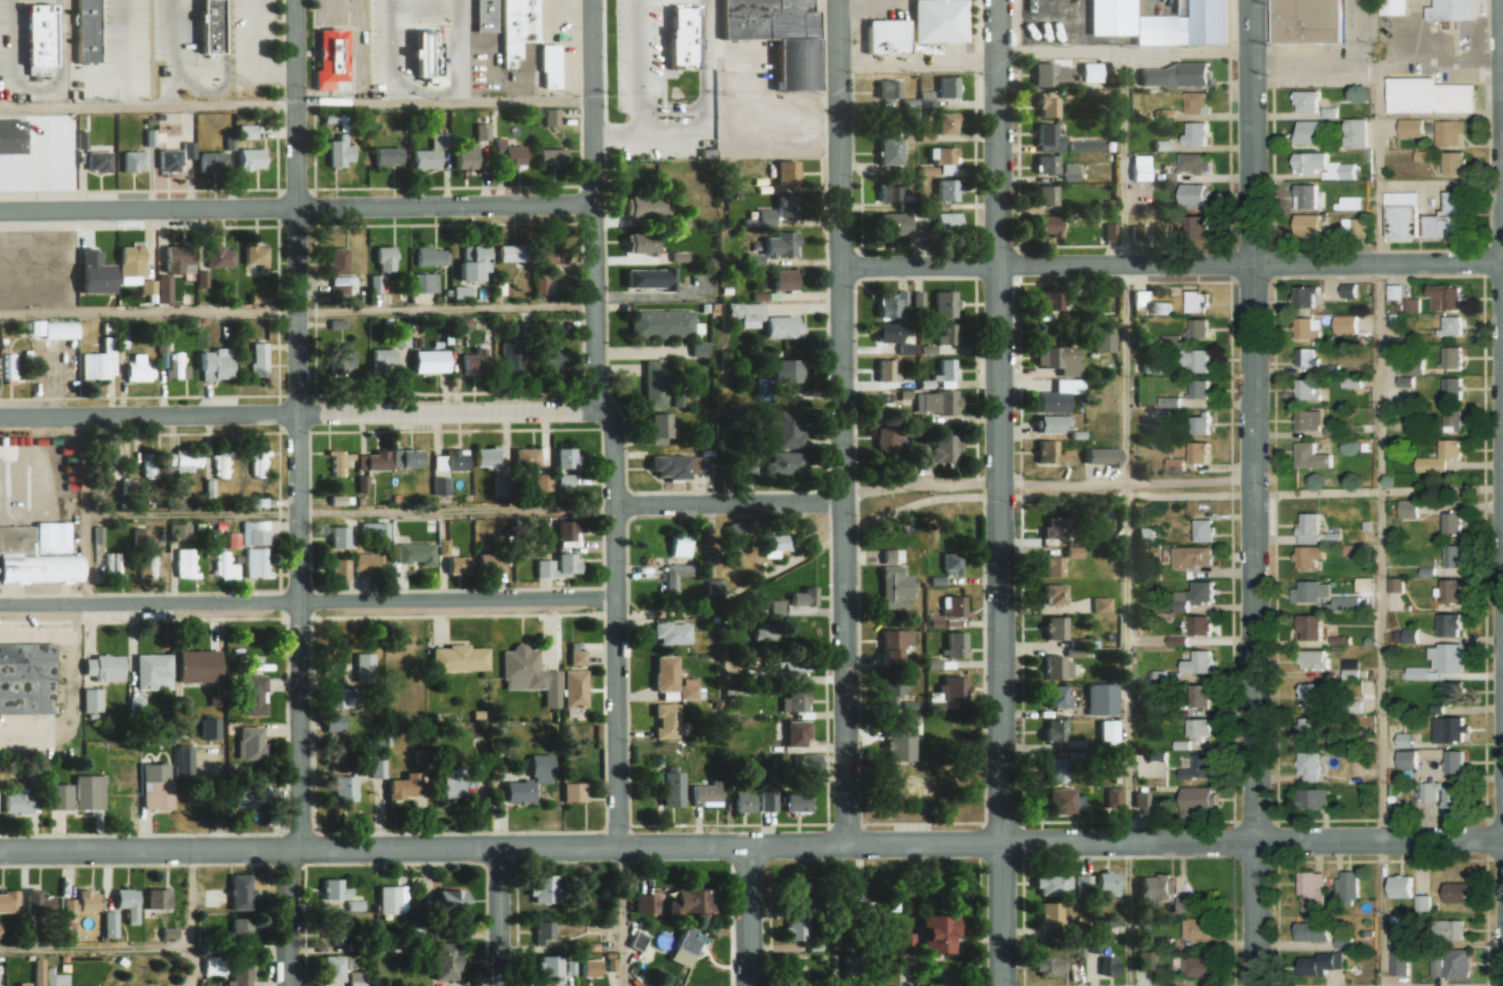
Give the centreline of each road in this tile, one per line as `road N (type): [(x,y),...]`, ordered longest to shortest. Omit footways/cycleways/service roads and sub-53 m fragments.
road 1 (tertiary): [(1502,840),(0,853)]
road 2 (residential): [(1257,985),(1252,0)]
road 3 (residential): [(1003,985),(999,0)]
road 4 (residential): [(302,850),(296,0)]
road 5 (residential): [(846,847),(842,0)]
road 6 (residential): [(1502,262),(845,266)]
road 7 (residential): [(618,600),(0,604)]
road 8 (residential): [(597,411),(0,416)]
road 9 (residential): [(594,203),(0,208)]
road 10 (residential): [(620,847),(617,429),(597,411)]
road 11 (residential): [(597,411),(596,0)]
road 12 (residential): [(843,503),(618,508)]
road 13 (residential): [(750,985),(751,847)]
road 14 (residential): [(502,985),(501,848)]
road 15 (residential): [(291,985),(291,850)]

